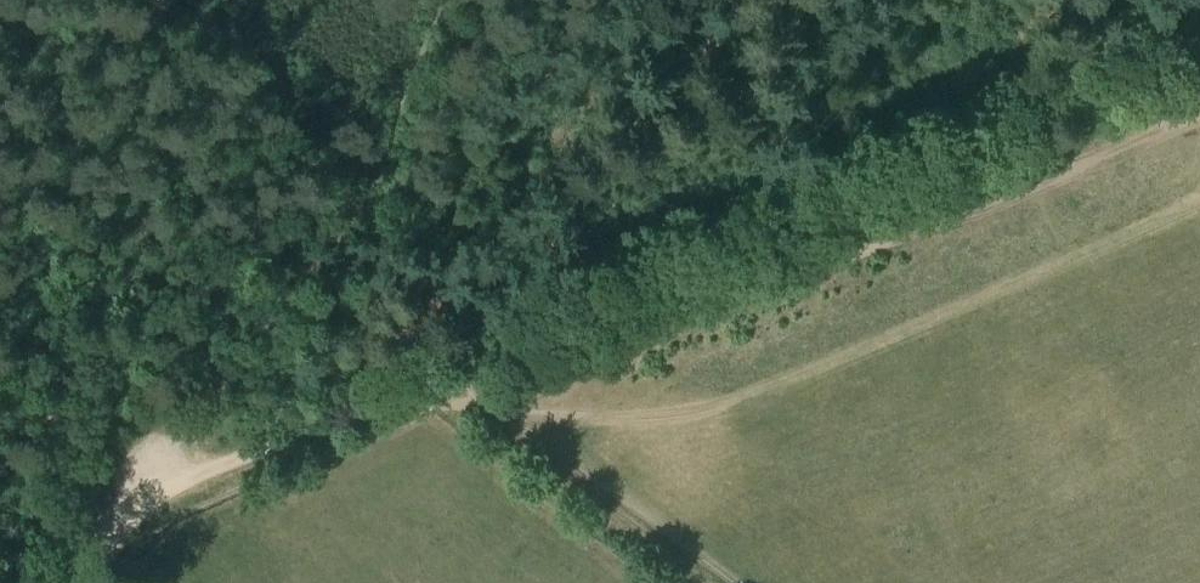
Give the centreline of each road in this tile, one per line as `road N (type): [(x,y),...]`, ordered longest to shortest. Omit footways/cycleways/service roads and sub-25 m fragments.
road 1 (track): [(405,378),(1199,36)]
road 2 (track): [(515,411),(613,424),(708,414),(1199,199)]
road 3 (track): [(84,582),(168,478),(405,378)]
road 4 (track): [(375,218),(405,378)]

